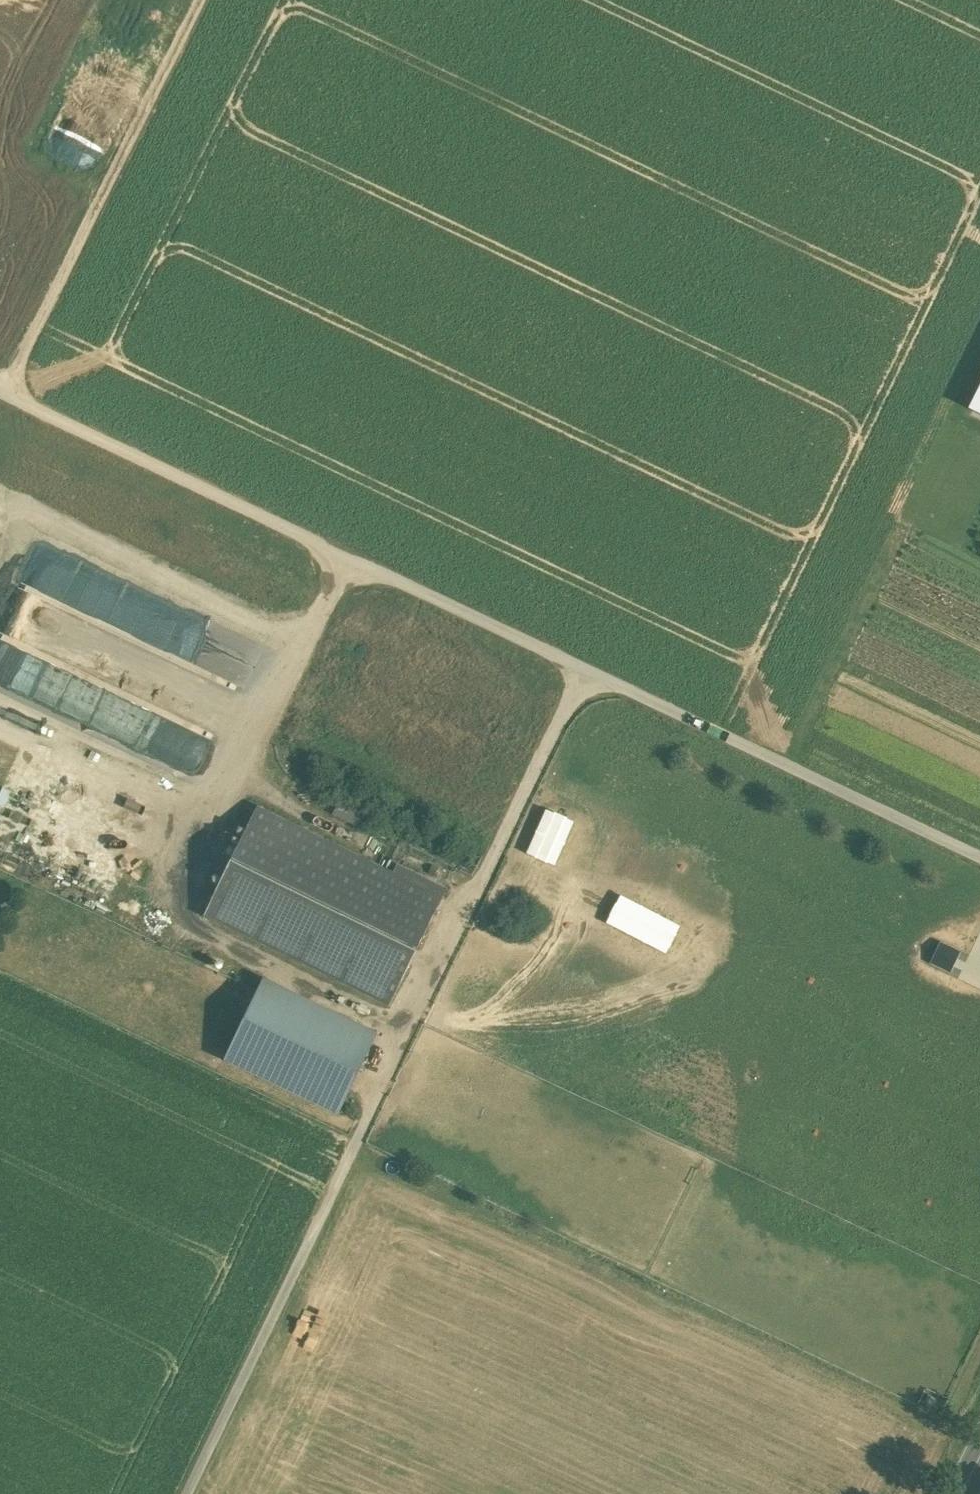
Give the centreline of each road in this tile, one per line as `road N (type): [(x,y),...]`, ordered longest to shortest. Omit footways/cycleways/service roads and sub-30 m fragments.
road 1 (track): [(589,668),(192,1493)]
road 2 (track): [(225,0),(20,405)]
road 3 (track): [(189,935),(361,564)]
road 4 (track): [(361,564),(0,395)]

